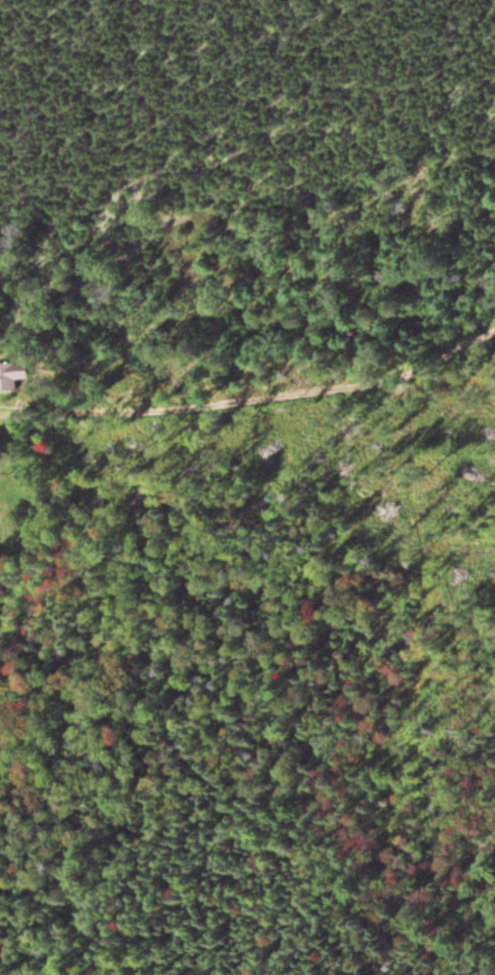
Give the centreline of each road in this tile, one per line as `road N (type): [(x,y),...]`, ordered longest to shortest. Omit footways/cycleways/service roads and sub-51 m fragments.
road 1 (track): [(494,317),(394,374),(112,354),(0,273)]

